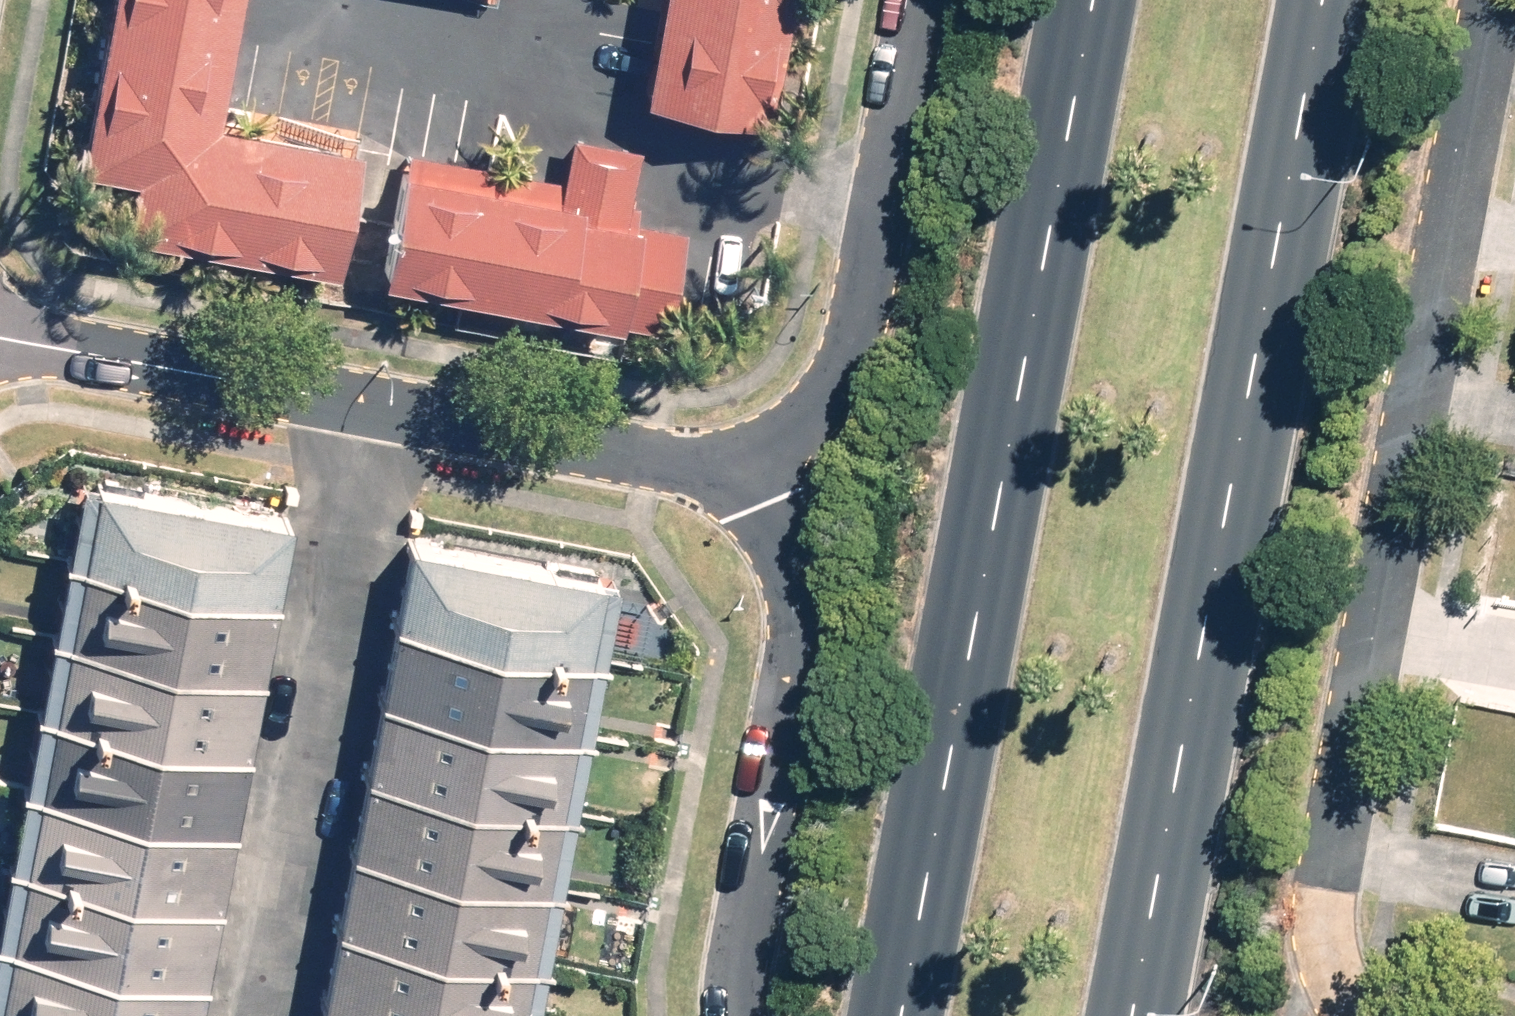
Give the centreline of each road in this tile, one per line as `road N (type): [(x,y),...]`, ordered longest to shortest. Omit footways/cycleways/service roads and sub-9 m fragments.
road 1 (residential): [(1483,0),(1323,811),(1323,906),(1352,1015)]
road 2 (primary): [(1306,0),(1112,1015)]
road 3 (primary): [(892,1015),(1083,0)]
road 4 (residential): [(372,406),(256,1015)]
road 5 (residential): [(739,1015),(735,982),(804,615),(770,482)]
road 6 (residential): [(770,482),(835,385),(911,0)]
road 7 (residential): [(372,406),(770,482)]
road 8 (residential): [(0,335),(372,406)]

